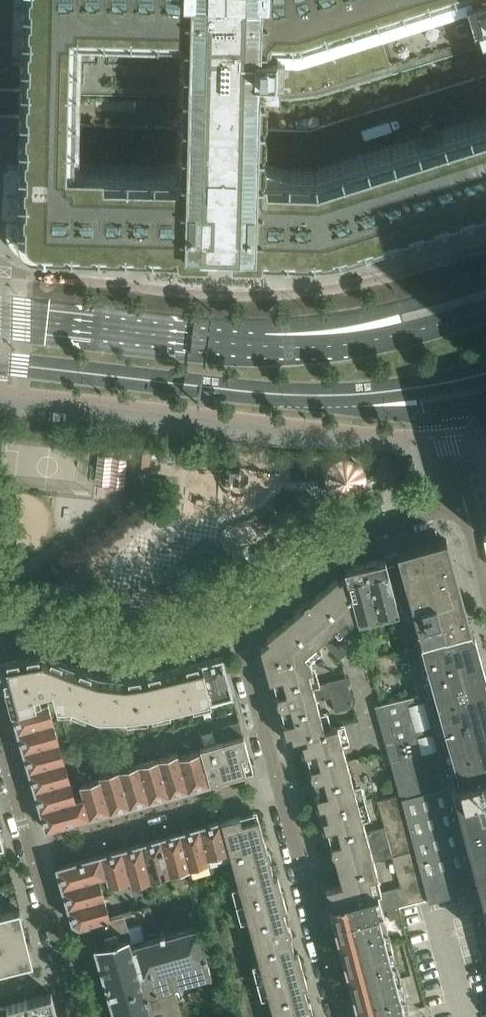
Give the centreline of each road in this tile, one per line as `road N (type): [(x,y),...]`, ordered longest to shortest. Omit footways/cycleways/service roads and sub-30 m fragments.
road 1 (residential): [(233,616),(347,1016)]
road 2 (residential): [(0,735),(82,1016)]
road 3 (secondary): [(0,364),(286,395)]
road 4 (secondary): [(271,342),(0,315)]
road 5 (residential): [(459,500),(347,533),(233,616)]
road 6 (residential): [(233,616),(137,651),(38,628),(0,633)]
road 7 (tertiary): [(485,283),(318,336),(271,342)]
road 8 (secondary): [(485,311),(366,341),(271,342)]
road 9 (secondary): [(286,395),(380,394),(485,375)]
road 10 (tertiary): [(286,395),(442,415)]

